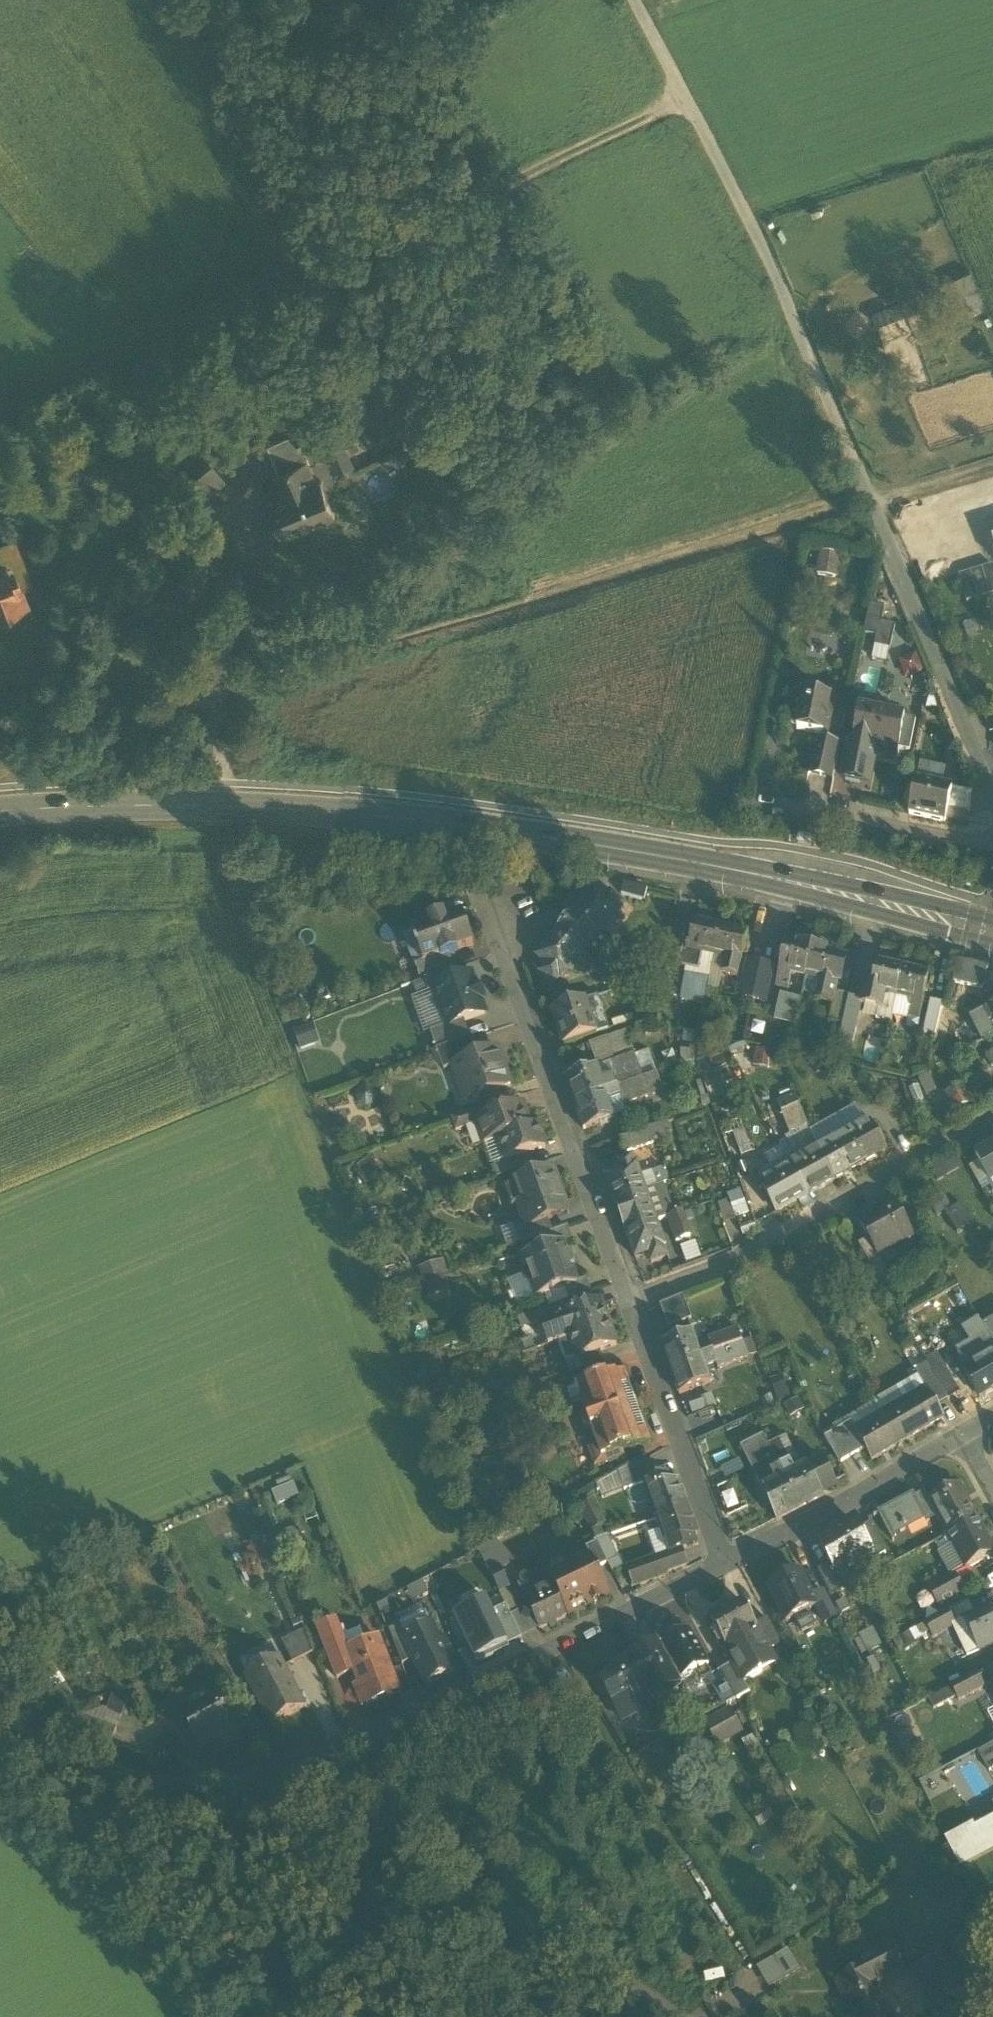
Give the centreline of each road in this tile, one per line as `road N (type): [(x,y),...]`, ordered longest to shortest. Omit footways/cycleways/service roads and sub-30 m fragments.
road 1 (secondary): [(992,931),(616,846),(399,815),(192,806),(0,811)]
road 2 (unclassified): [(992,798),(750,218),(638,0)]
road 3 (track): [(0,398),(689,97)]
road 4 (residential): [(727,1564),(225,1789)]
road 5 (residential): [(630,1299),(493,896)]
road 6 (residential): [(630,1299),(739,1258),(892,1175)]
road 7 (residential): [(727,1564),(630,1299)]
road 8 (residential): [(963,1434),(727,1564)]
road 9 (track): [(0,1709),(63,1750),(225,1789)]

